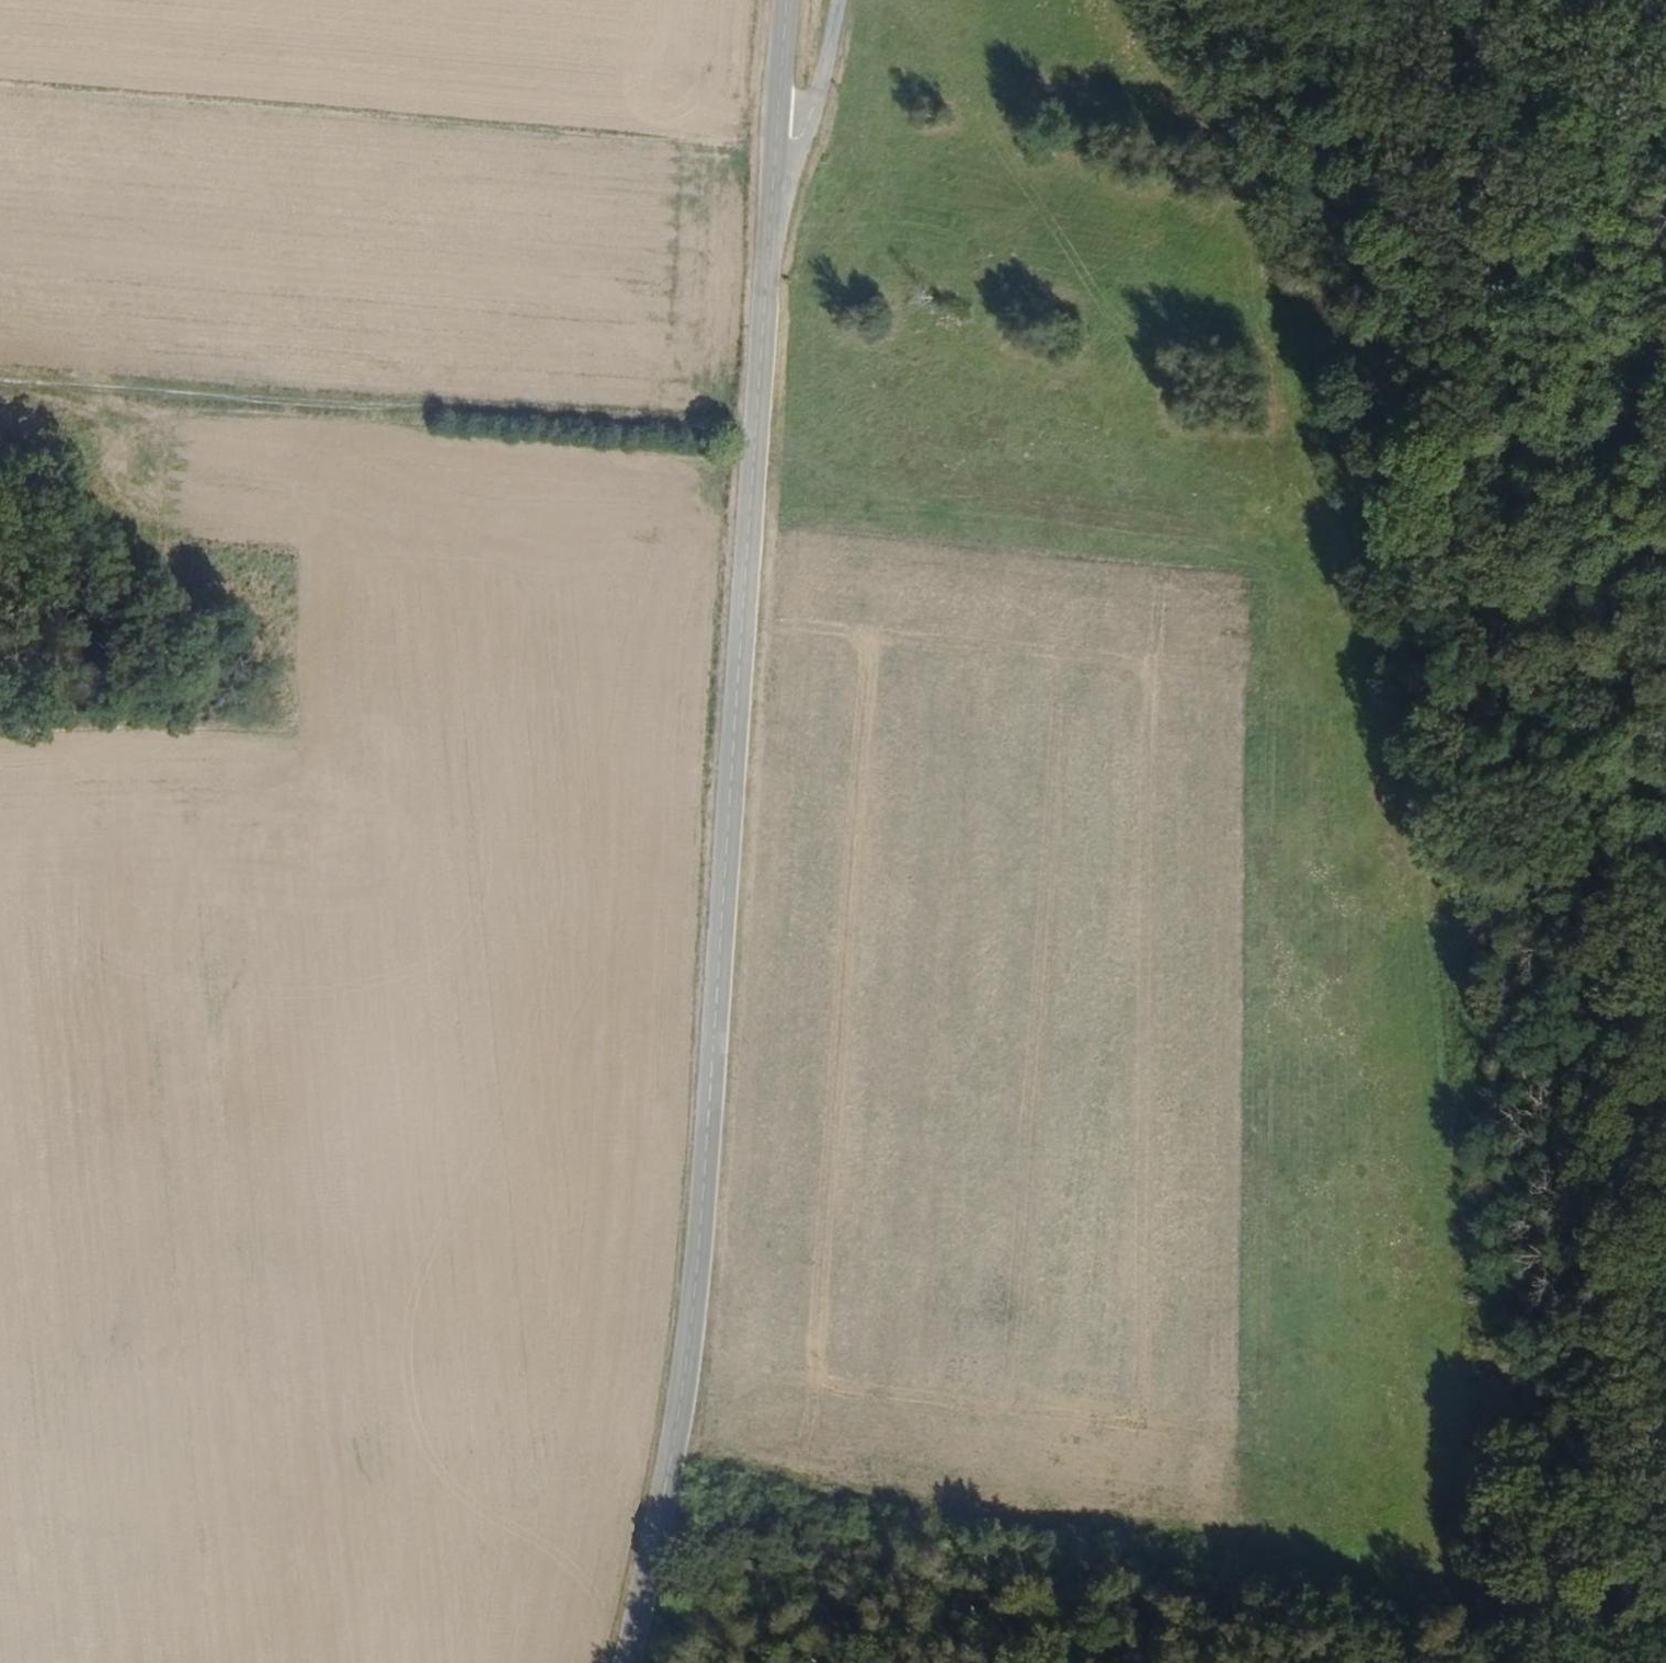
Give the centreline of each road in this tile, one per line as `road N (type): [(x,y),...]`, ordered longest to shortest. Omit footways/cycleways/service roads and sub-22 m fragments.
road 1 (track): [(1431,0),(1458,365),(1563,1408),(1632,1662)]
road 2 (unclassified): [(781,95),(696,1299),(629,1662)]
road 3 (track): [(0,359),(753,442)]
road 4 (track): [(1517,1662),(1563,1408)]

